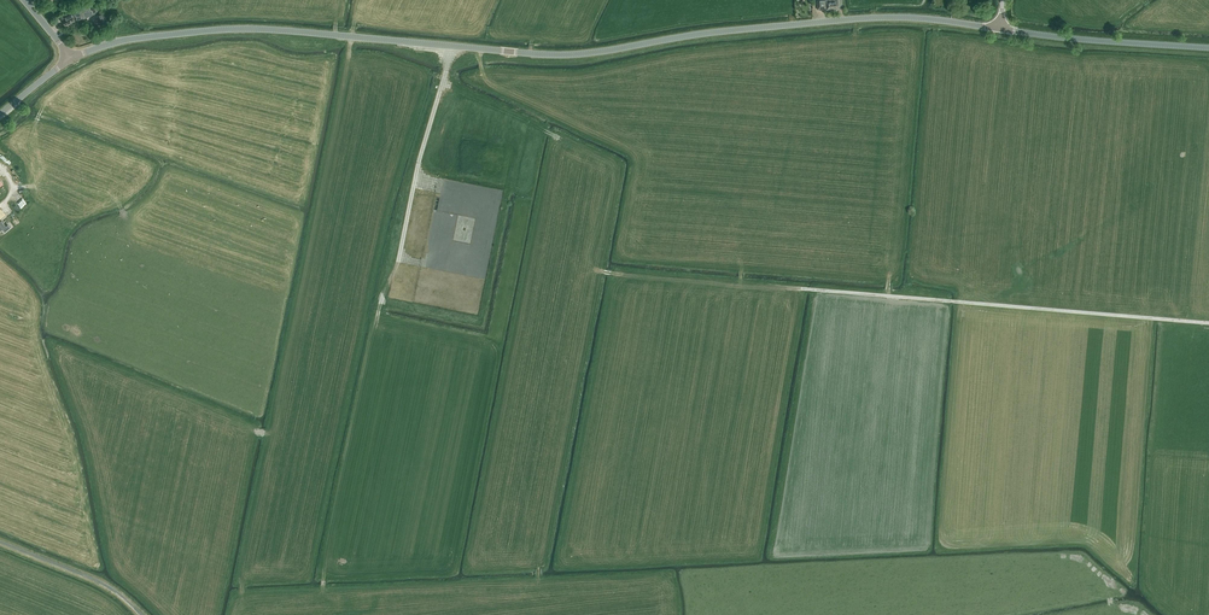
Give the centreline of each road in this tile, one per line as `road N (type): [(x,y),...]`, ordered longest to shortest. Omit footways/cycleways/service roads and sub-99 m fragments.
road 1 (tertiary): [(71,59),(127,40),(236,29),(557,55),(868,18),(1002,29)]
road 2 (tertiary): [(1208,47),(1002,29)]

